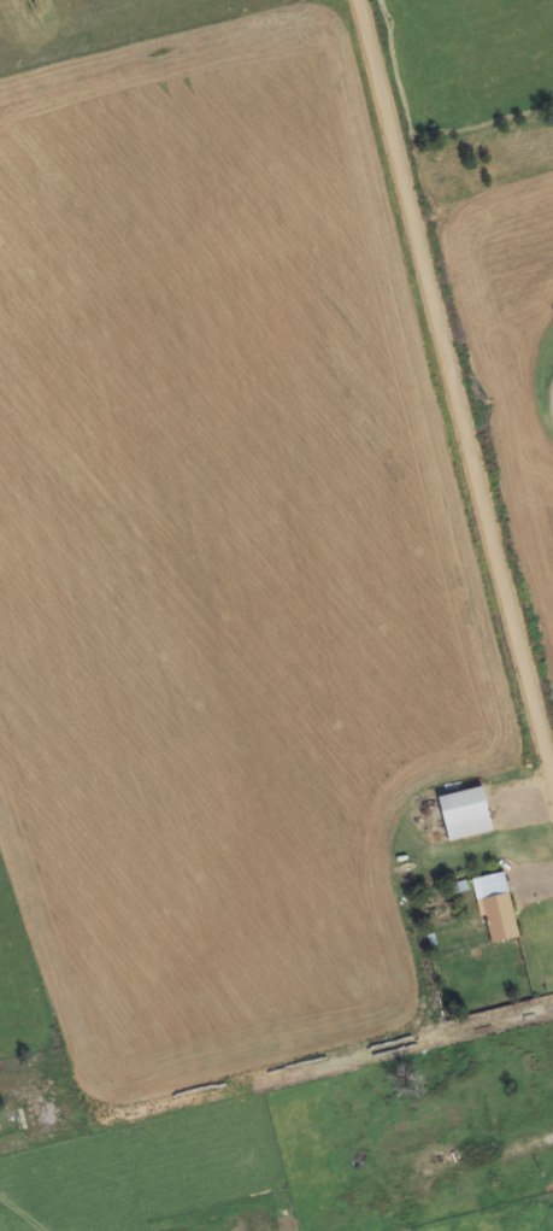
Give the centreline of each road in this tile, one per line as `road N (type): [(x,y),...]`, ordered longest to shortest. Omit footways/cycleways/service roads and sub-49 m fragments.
road 1 (residential): [(552,779),(354,0)]

